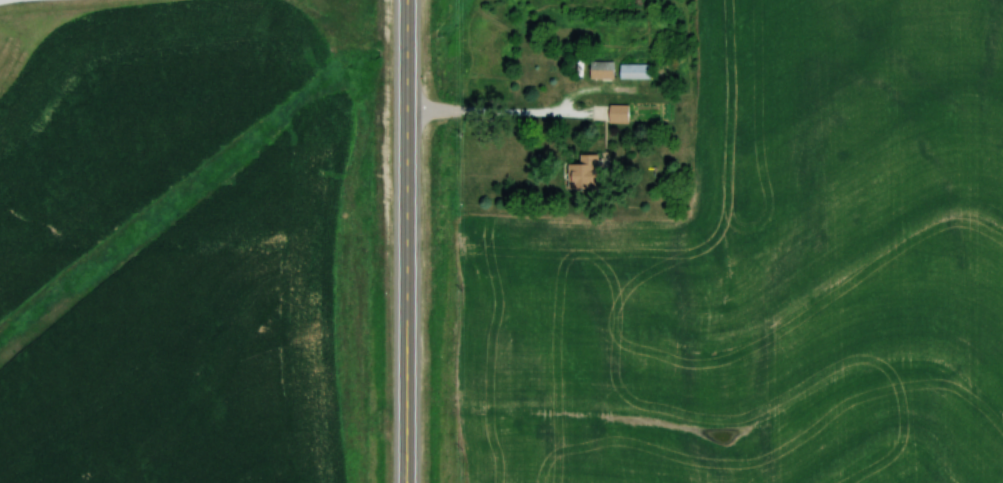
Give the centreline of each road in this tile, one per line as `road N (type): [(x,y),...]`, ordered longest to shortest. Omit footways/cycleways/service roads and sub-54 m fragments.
road 1 (secondary): [(406,0),(407,482)]

